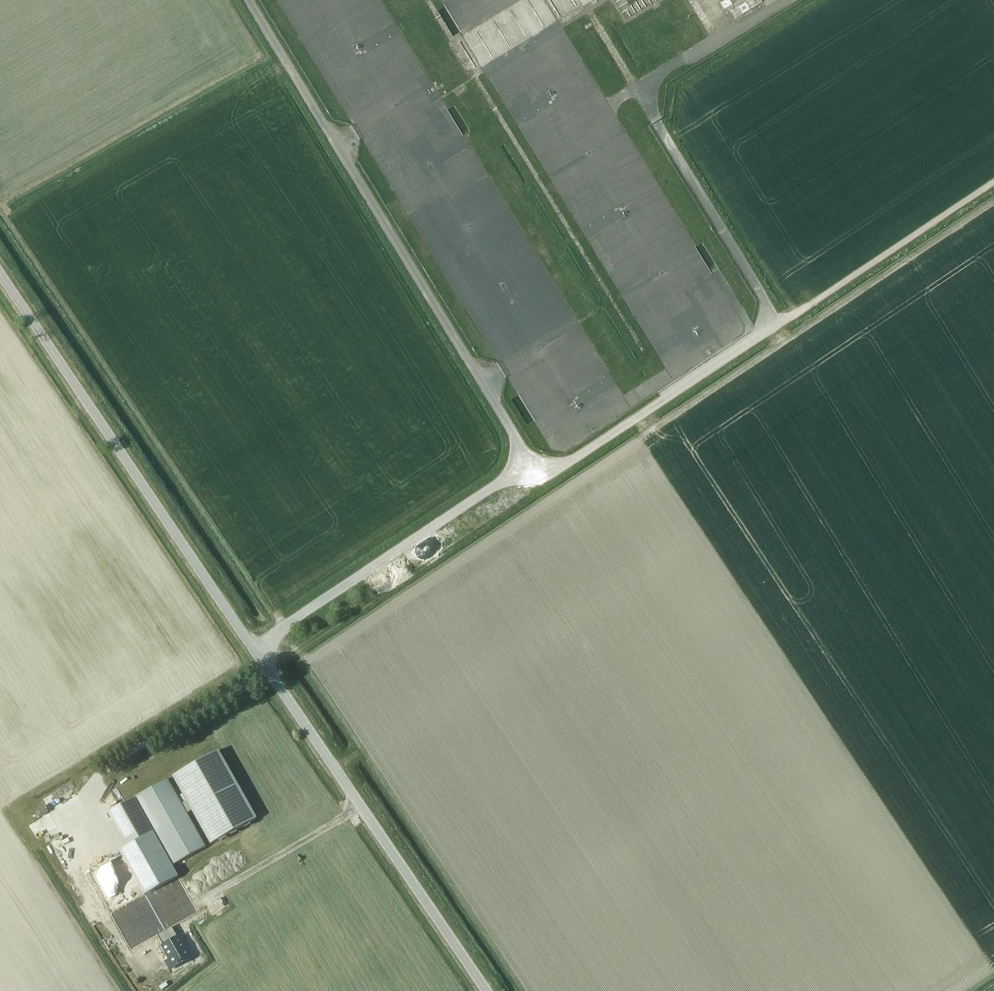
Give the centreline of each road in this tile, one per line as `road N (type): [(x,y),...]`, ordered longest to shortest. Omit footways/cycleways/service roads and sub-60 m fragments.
road 1 (unclassified): [(487,990),(0,276)]
road 2 (track): [(779,326),(993,187)]

